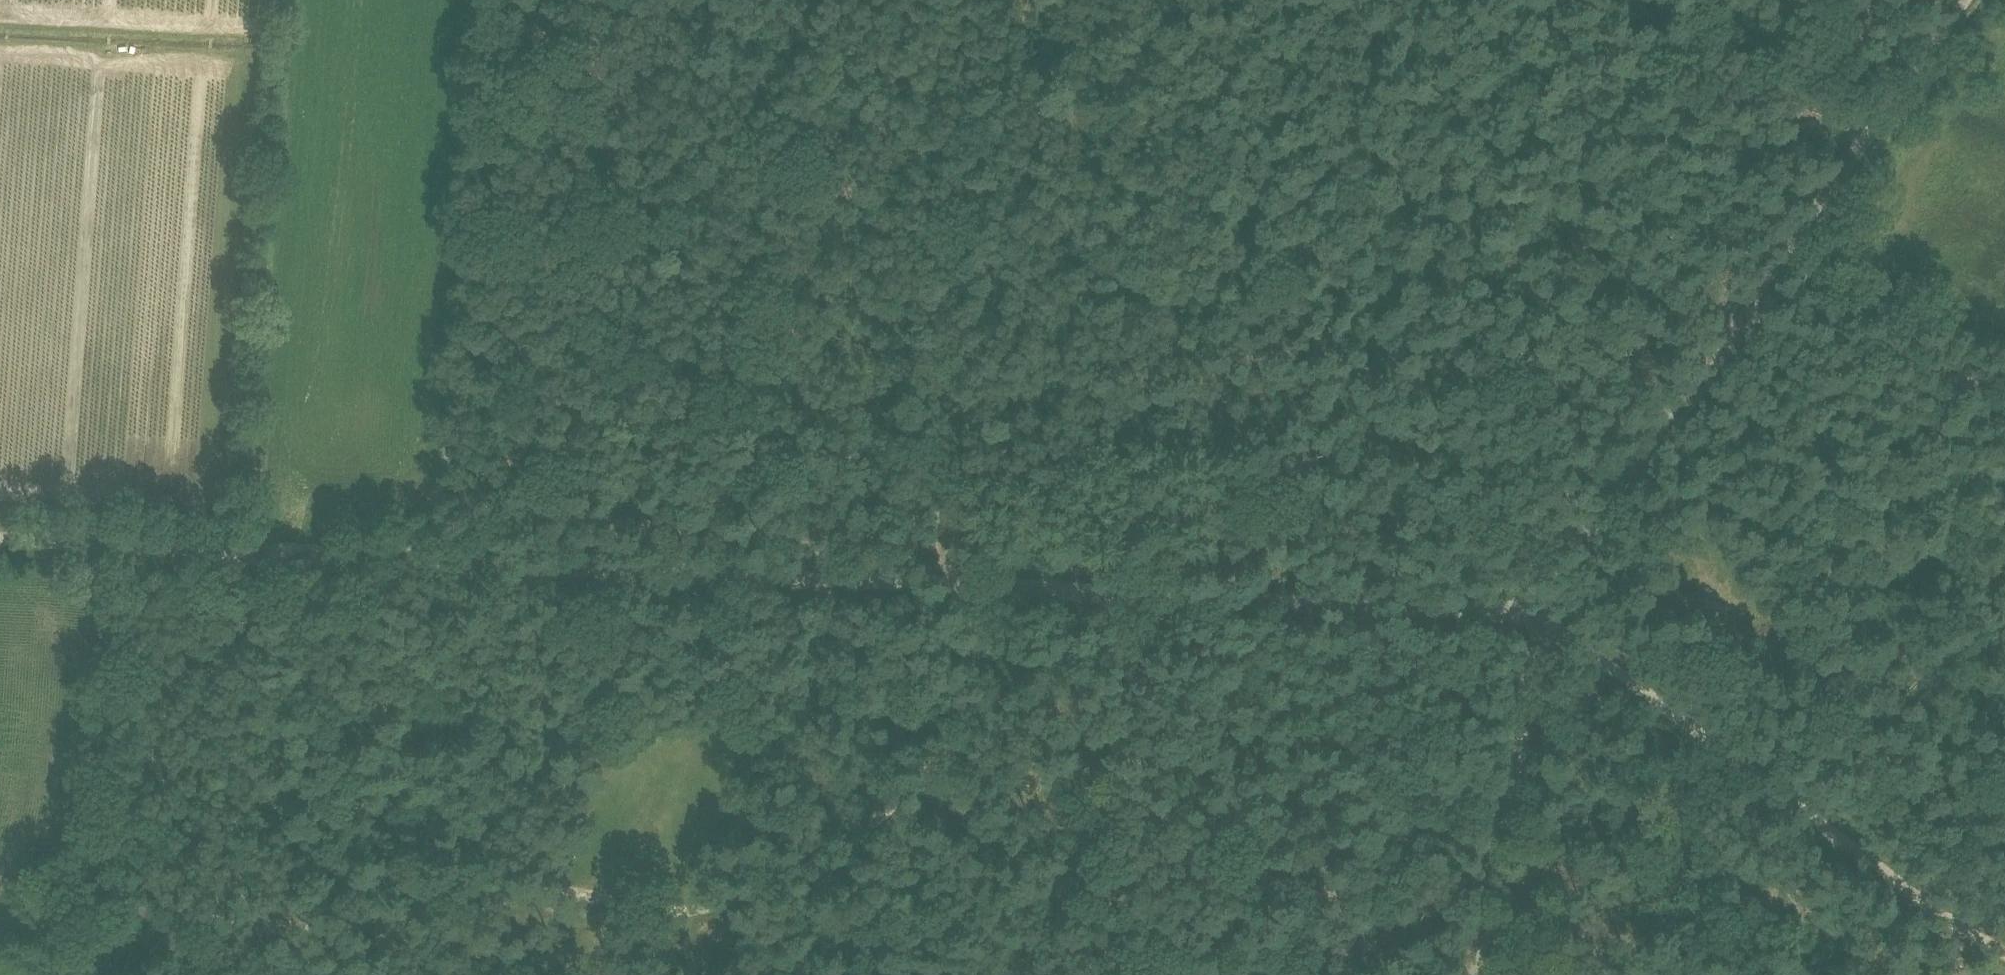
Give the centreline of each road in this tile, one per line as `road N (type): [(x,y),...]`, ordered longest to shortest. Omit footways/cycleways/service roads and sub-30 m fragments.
road 1 (track): [(0,537),(970,588)]
road 2 (track): [(1975,0),(1551,606)]
road 3 (track): [(970,588),(1437,611),(1505,619),(1544,637)]
road 4 (track): [(1544,637),(1480,974)]
road 5 (track): [(1544,637),(1813,819)]
road 6 (track): [(1813,819),(2004,936)]

